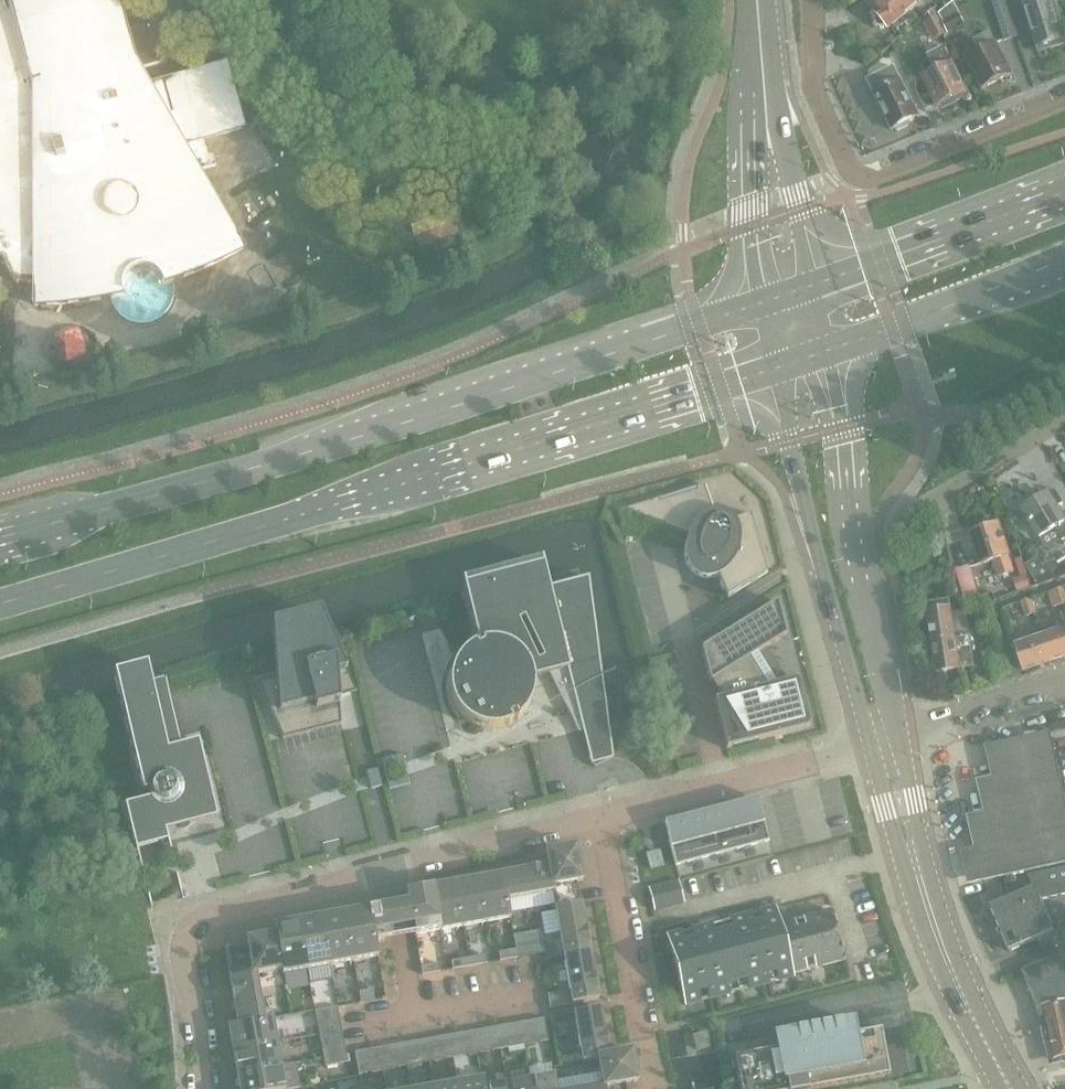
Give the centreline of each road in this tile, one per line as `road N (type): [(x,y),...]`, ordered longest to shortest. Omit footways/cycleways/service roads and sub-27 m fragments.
road 1 (primary): [(0,612),(774,374)]
road 2 (primary): [(756,306),(344,444),(0,541)]
road 3 (residential): [(609,815),(202,921),(186,944),(201,1088)]
road 4 (residential): [(1064,103),(876,179),(856,174),(813,87),(807,0)]
road 5 (residential): [(774,374),(859,705),(884,742)]
road 6 (residential): [(884,742),(932,921),(1011,1088)]
road 7 (residential): [(884,742),(609,815)]
road 8 (residential): [(609,815),(659,1088)]
road 9 (primary): [(1064,195),(825,285)]
road 10 (tertiary): [(764,71),(750,115),(756,306)]
road 11 (primary): [(845,349),(1064,273)]
road 12 (tertiary): [(825,285),(764,71)]
road 13 (residential): [(884,742),(883,679),(854,537)]
road 14 (unclassified): [(884,742),(1064,680)]
road 15 (residential): [(854,537),(845,349)]
road 16 (residential): [(1064,426),(950,489)]

